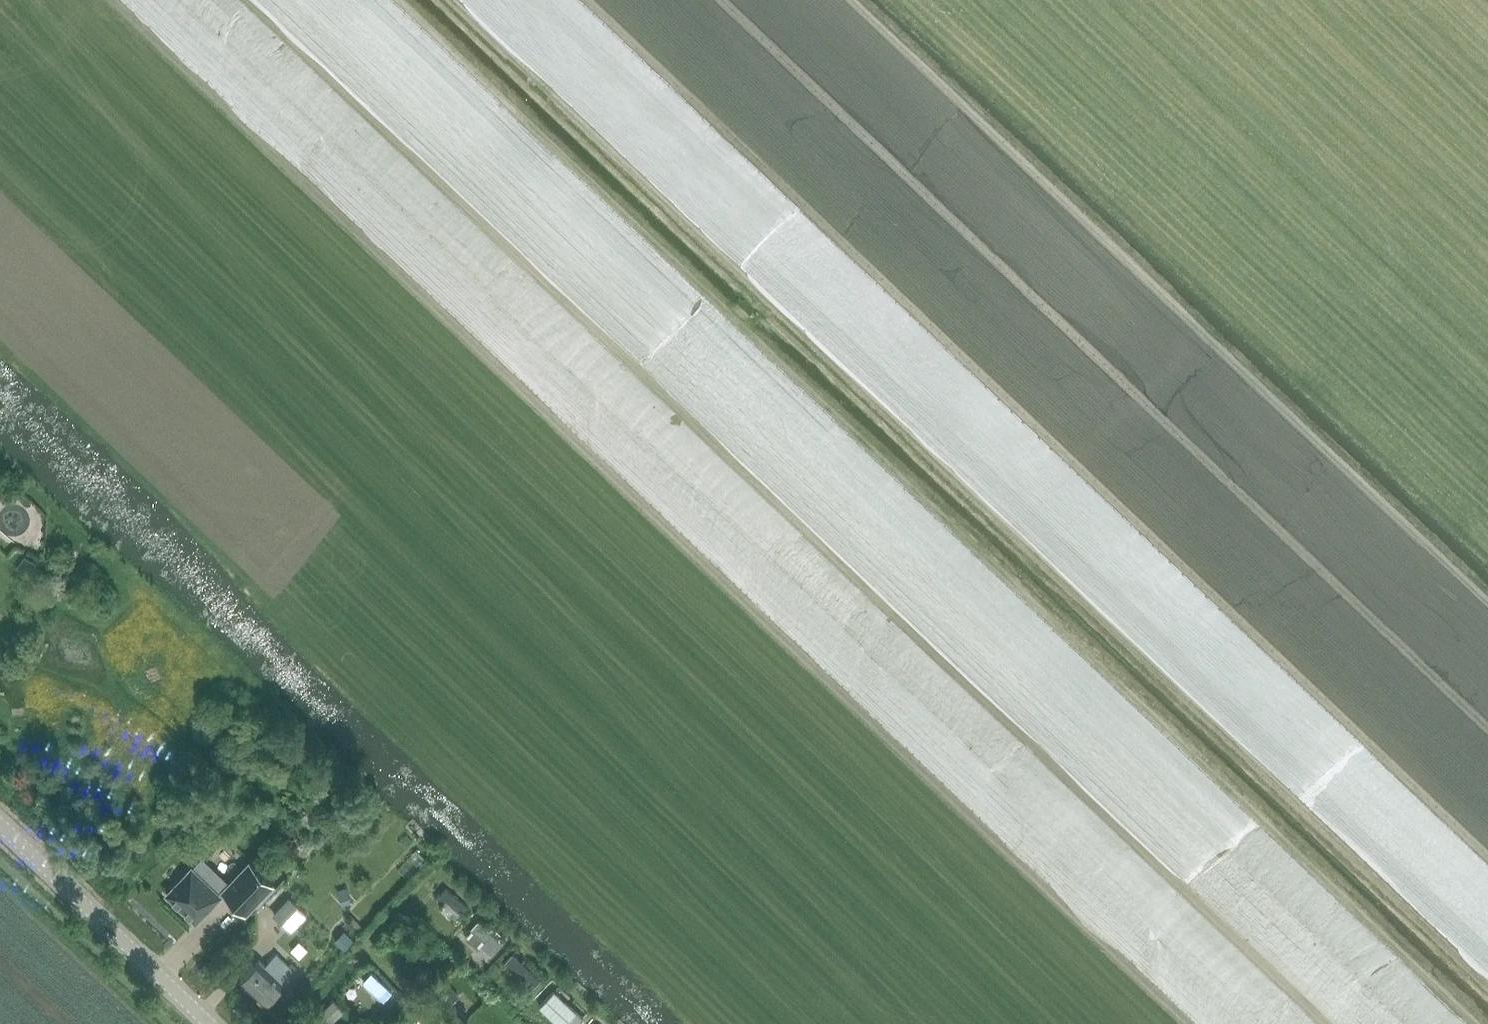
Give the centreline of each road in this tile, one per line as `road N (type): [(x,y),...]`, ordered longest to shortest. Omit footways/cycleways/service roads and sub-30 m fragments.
road 1 (tertiary): [(214,1023),(0,820)]

